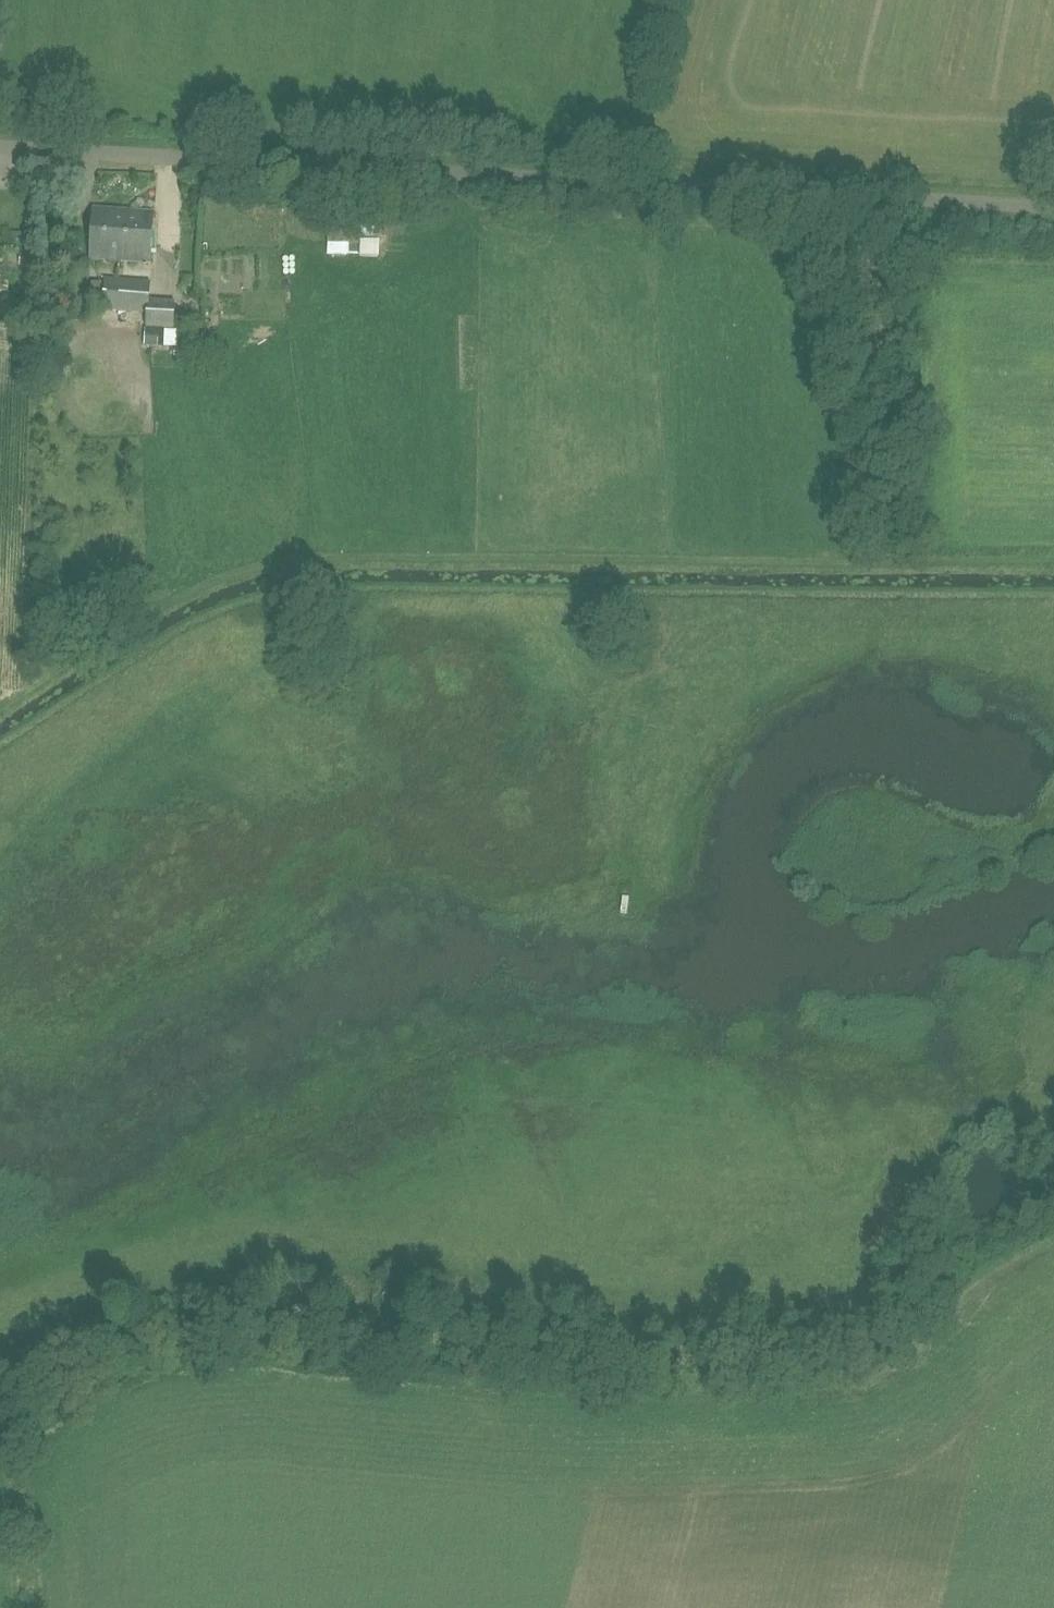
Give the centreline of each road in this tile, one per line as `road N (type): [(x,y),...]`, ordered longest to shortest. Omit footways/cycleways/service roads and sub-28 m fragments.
road 1 (unclassified): [(1053,206),(0,145)]

